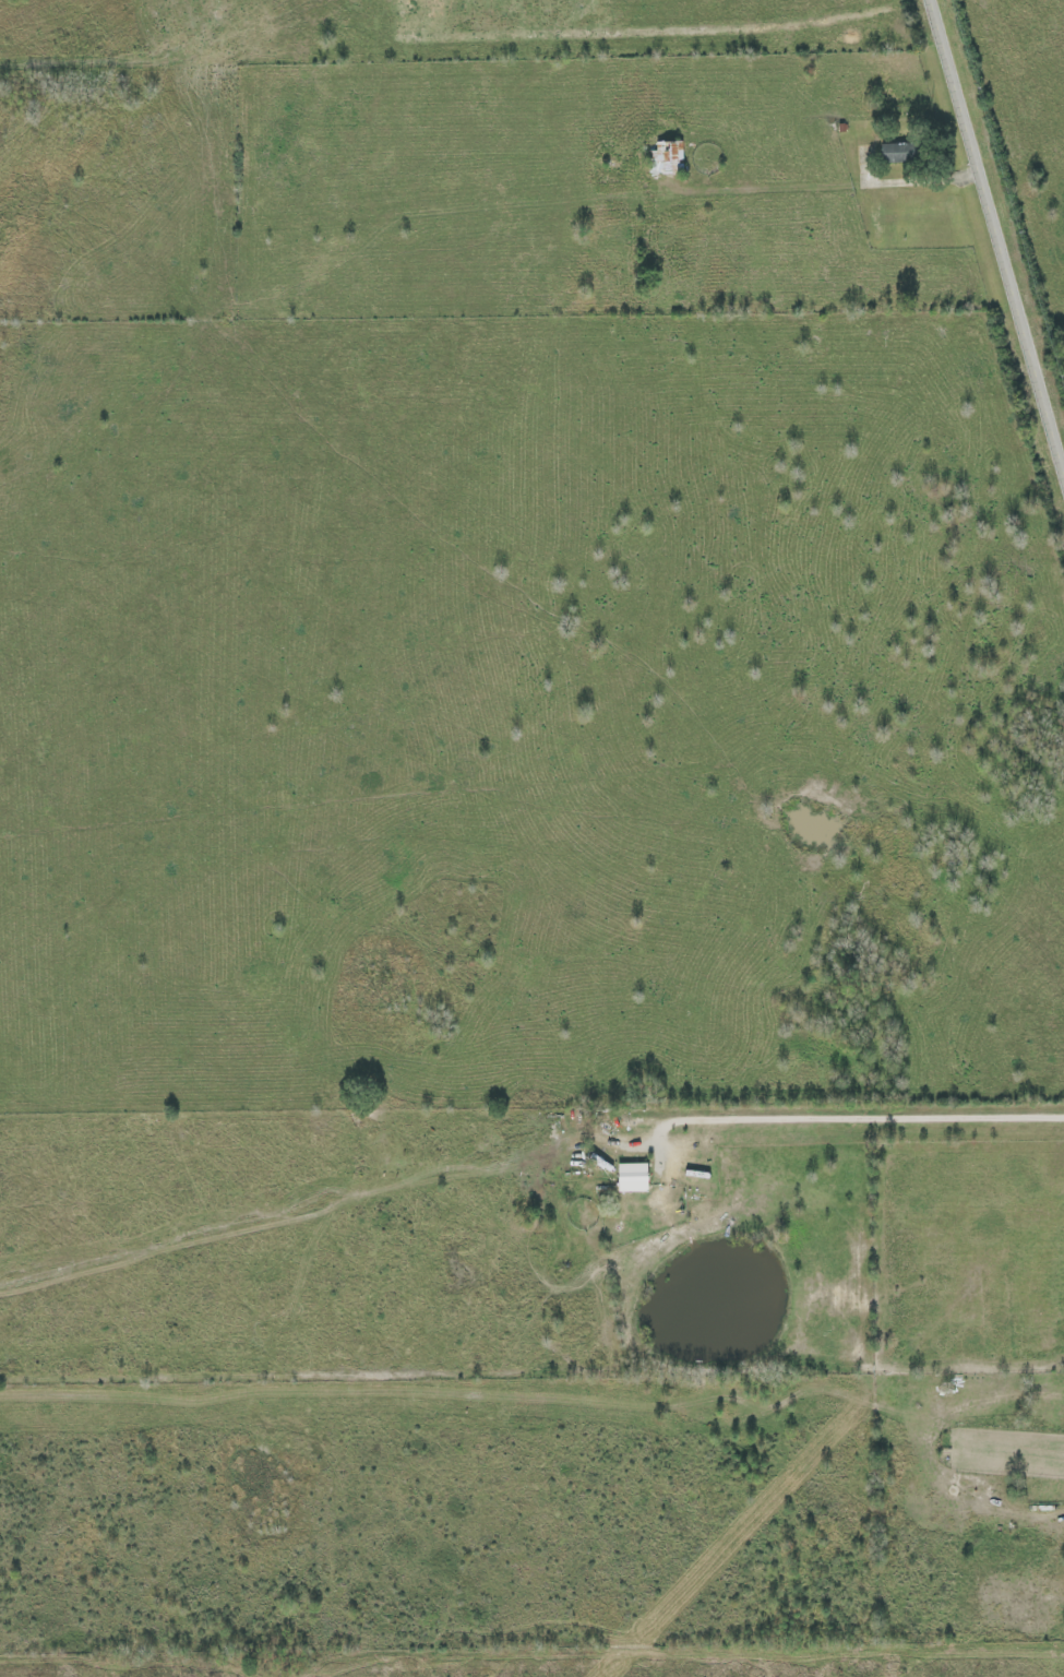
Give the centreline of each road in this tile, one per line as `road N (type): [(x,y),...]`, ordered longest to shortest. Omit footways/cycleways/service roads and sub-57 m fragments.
road 1 (tertiary): [(1063,471),(931,0)]

